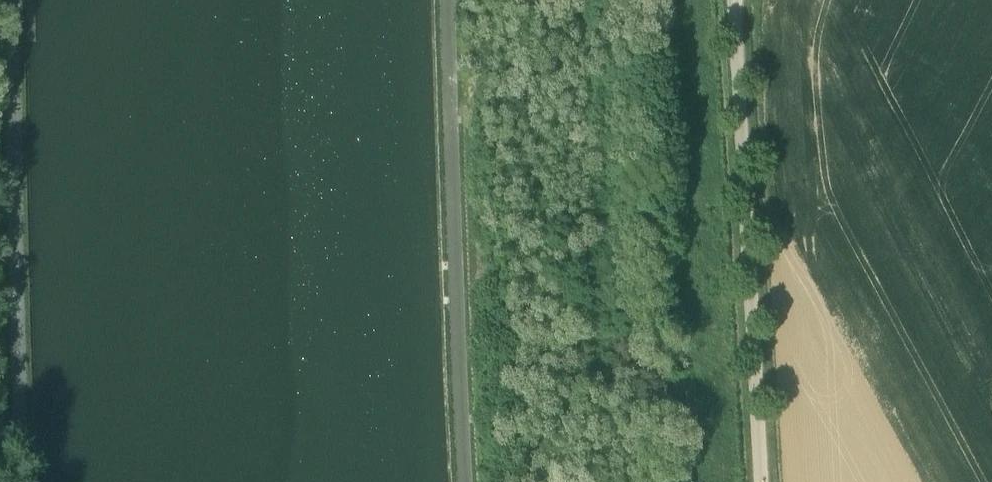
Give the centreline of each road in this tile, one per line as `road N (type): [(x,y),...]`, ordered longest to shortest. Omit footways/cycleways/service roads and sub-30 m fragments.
road 1 (unclassified): [(732,0),(758,481)]

